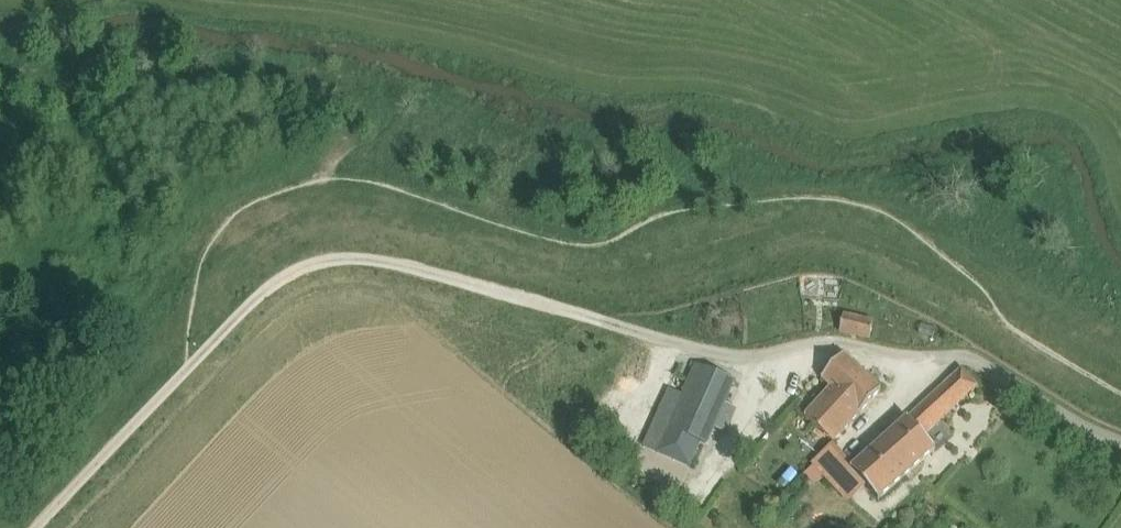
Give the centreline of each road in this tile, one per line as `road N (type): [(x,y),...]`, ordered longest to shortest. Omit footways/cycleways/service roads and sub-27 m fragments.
road 1 (track): [(845,344),(761,344),(729,356),(375,258),(331,257),(268,286),(189,368)]
road 2 (track): [(189,368),(38,527)]

